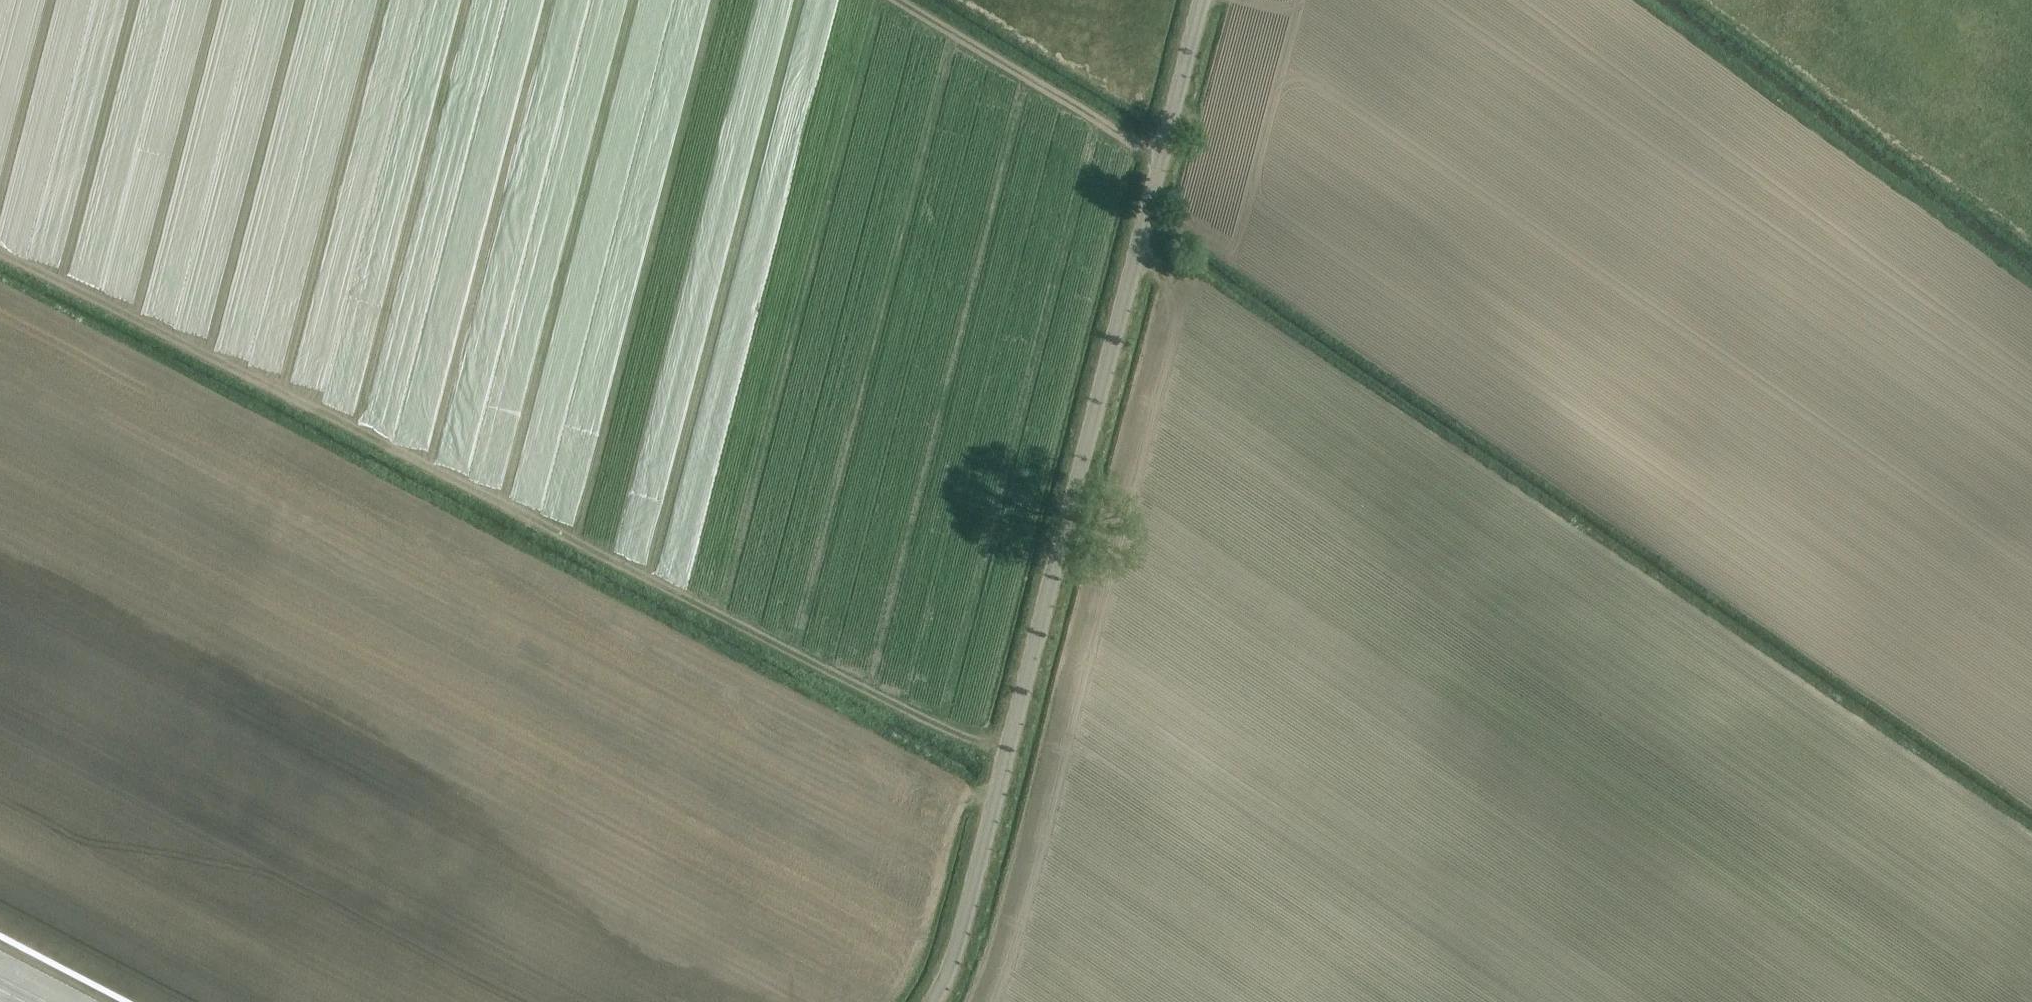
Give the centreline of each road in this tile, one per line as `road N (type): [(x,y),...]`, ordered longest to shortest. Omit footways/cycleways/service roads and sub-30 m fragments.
road 1 (unclassified): [(921,1001),(947,946),(1191,0)]

